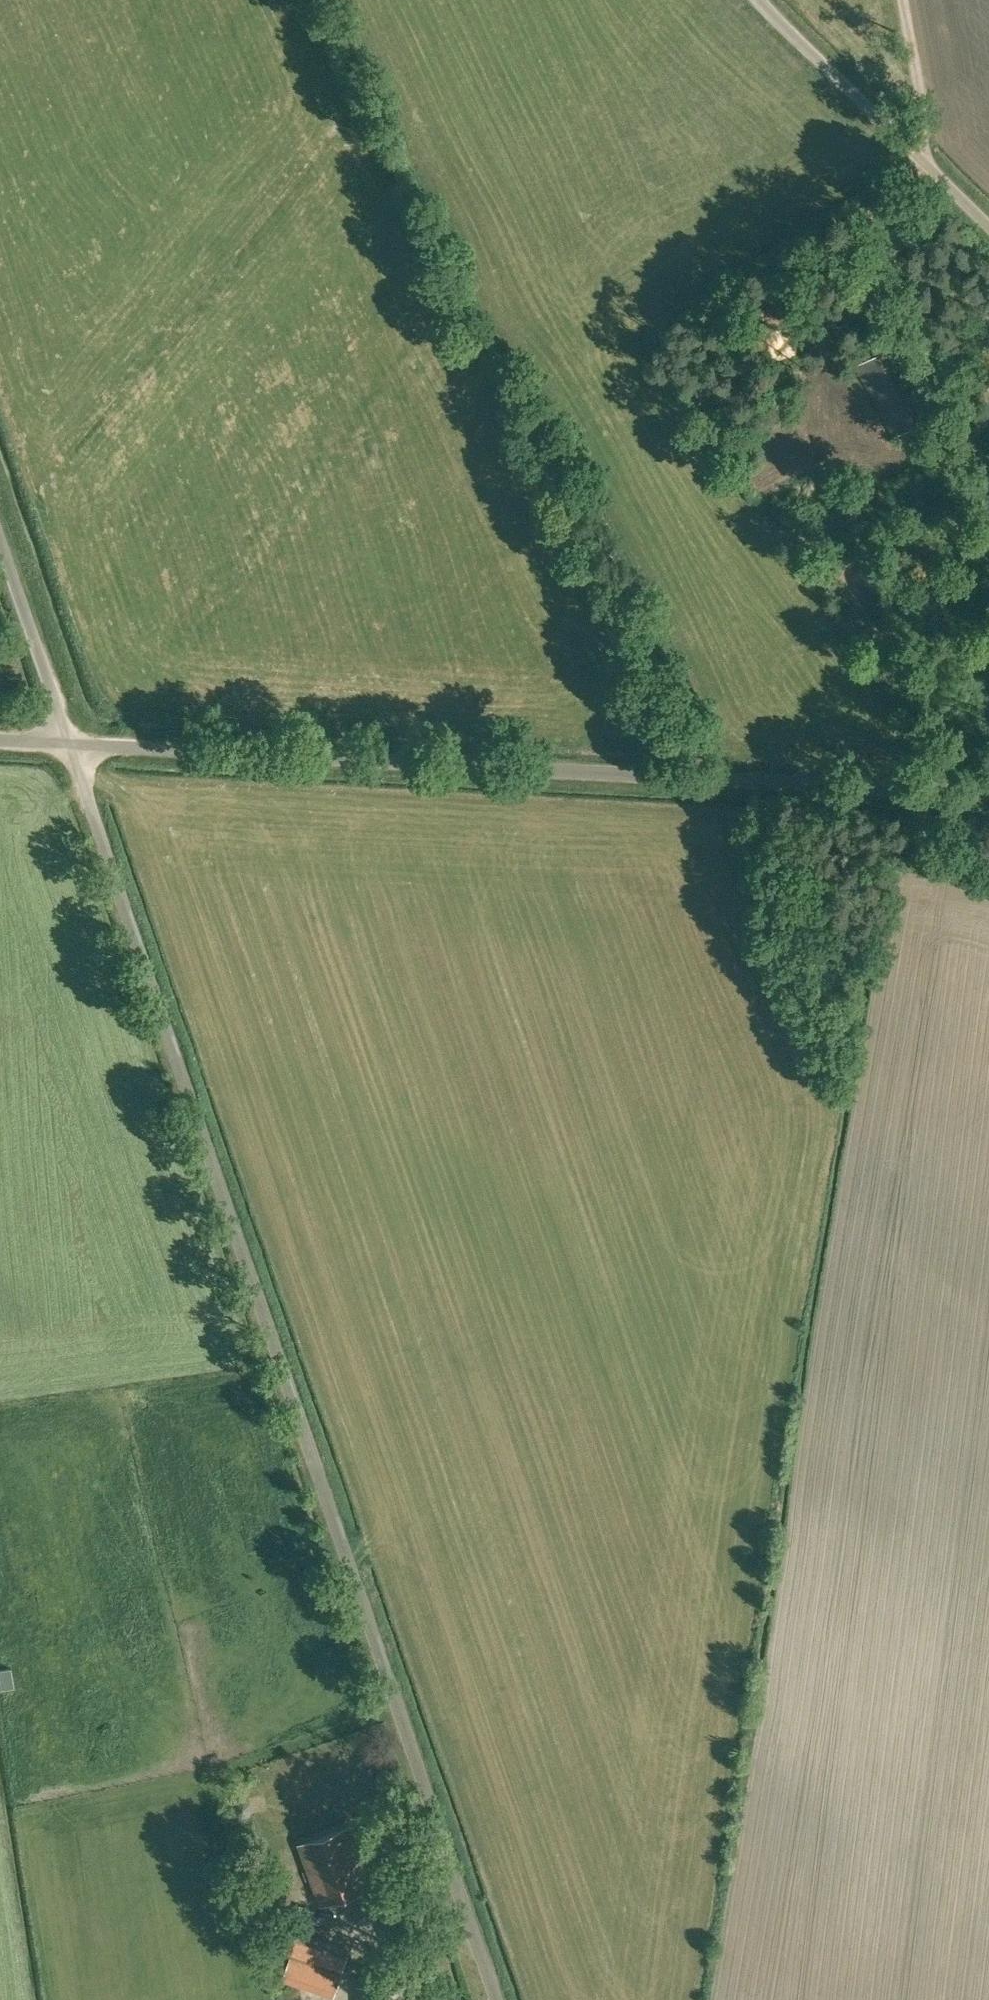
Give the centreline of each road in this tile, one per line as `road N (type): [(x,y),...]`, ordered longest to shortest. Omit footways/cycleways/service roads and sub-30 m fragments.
road 1 (unclassified): [(506,1999),(67,748)]
road 2 (unclassified): [(988,793),(67,748)]
road 3 (track): [(988,517),(870,254),(880,204),(917,153)]
road 4 (unclassified): [(988,225),(750,0)]
road 5 (unclassified): [(67,748),(0,547)]
road 6 (track): [(903,0),(920,93),(917,153)]

